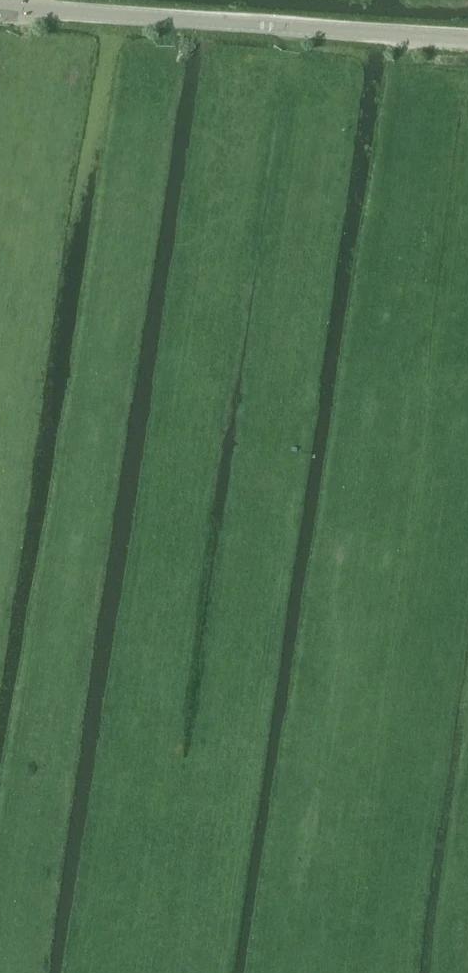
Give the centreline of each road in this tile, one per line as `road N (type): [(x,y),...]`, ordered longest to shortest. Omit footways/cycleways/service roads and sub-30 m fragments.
road 1 (unclassified): [(467,40),(0,10)]

